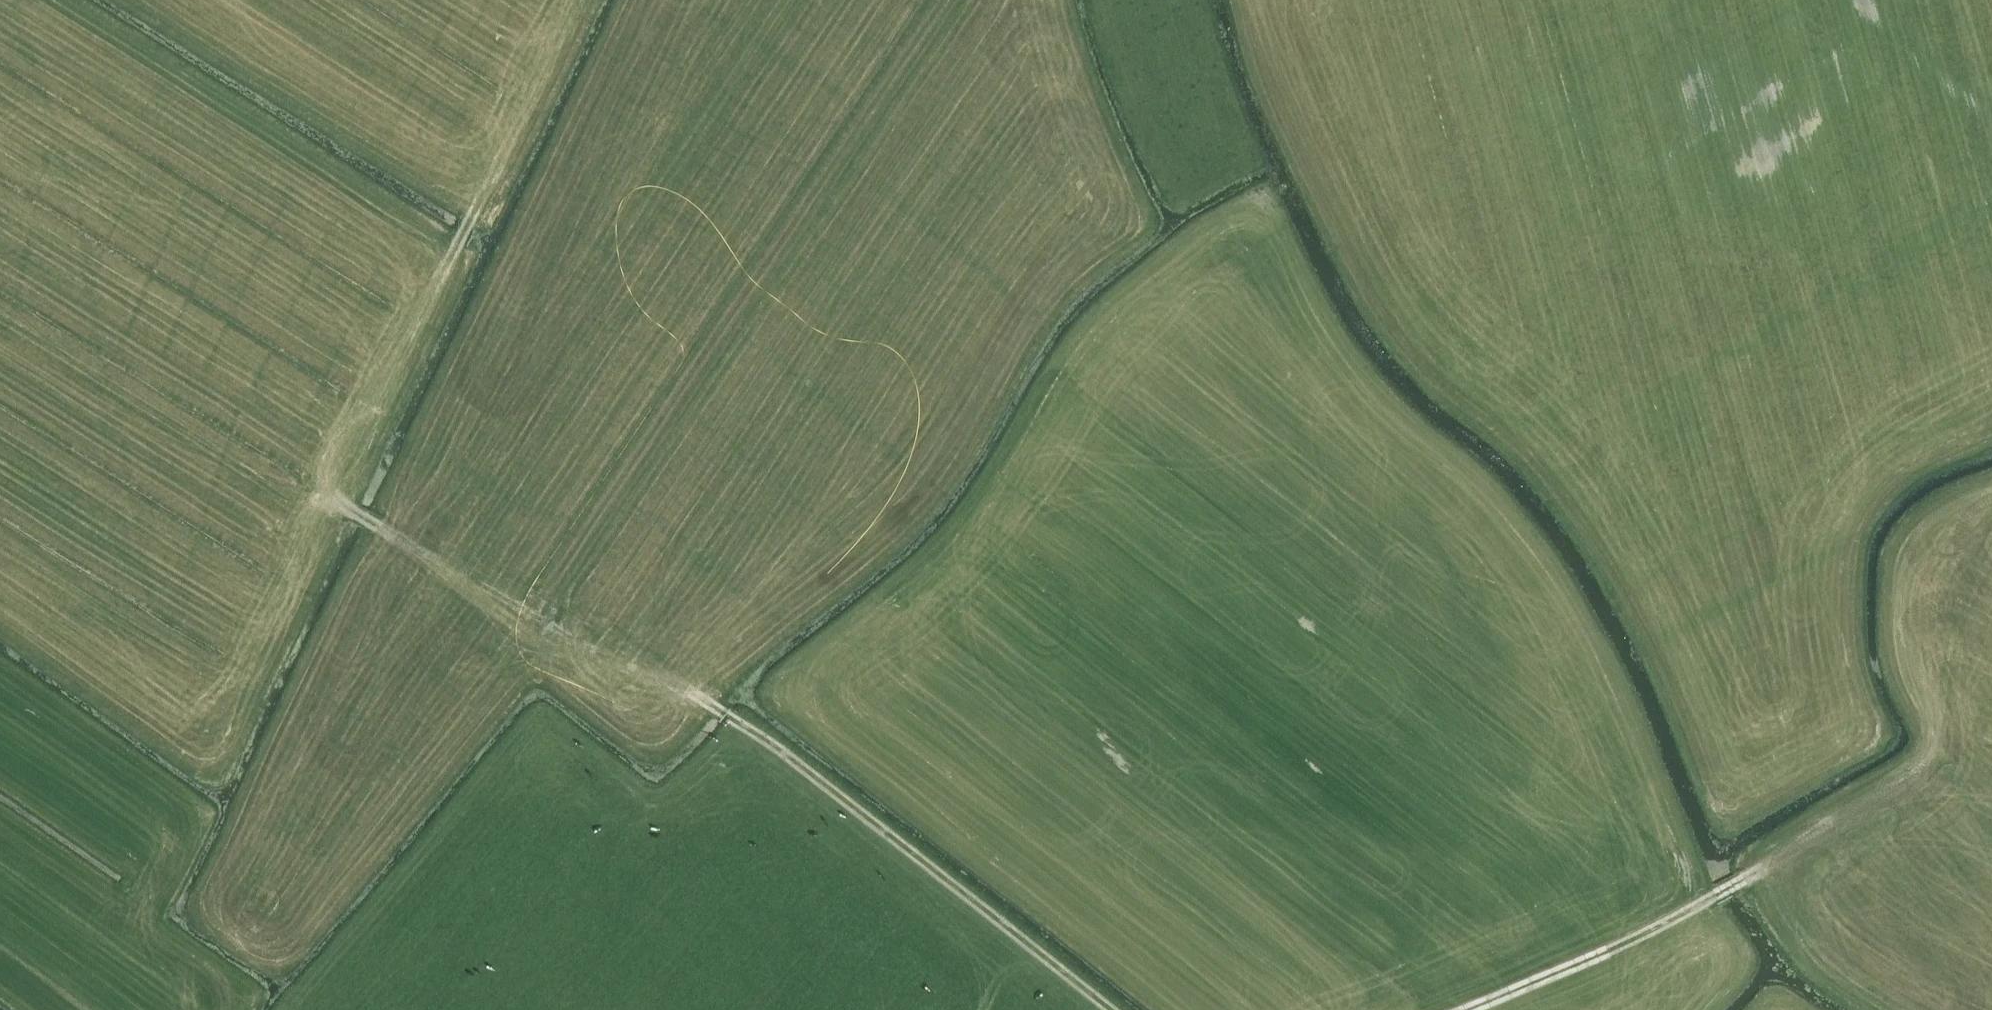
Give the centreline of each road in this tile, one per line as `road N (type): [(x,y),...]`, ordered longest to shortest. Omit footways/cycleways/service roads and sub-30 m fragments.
road 1 (track): [(1111,1009),(760,736),(523,590),(339,503)]
road 2 (track): [(1748,877),(1622,945),(1466,1009)]

